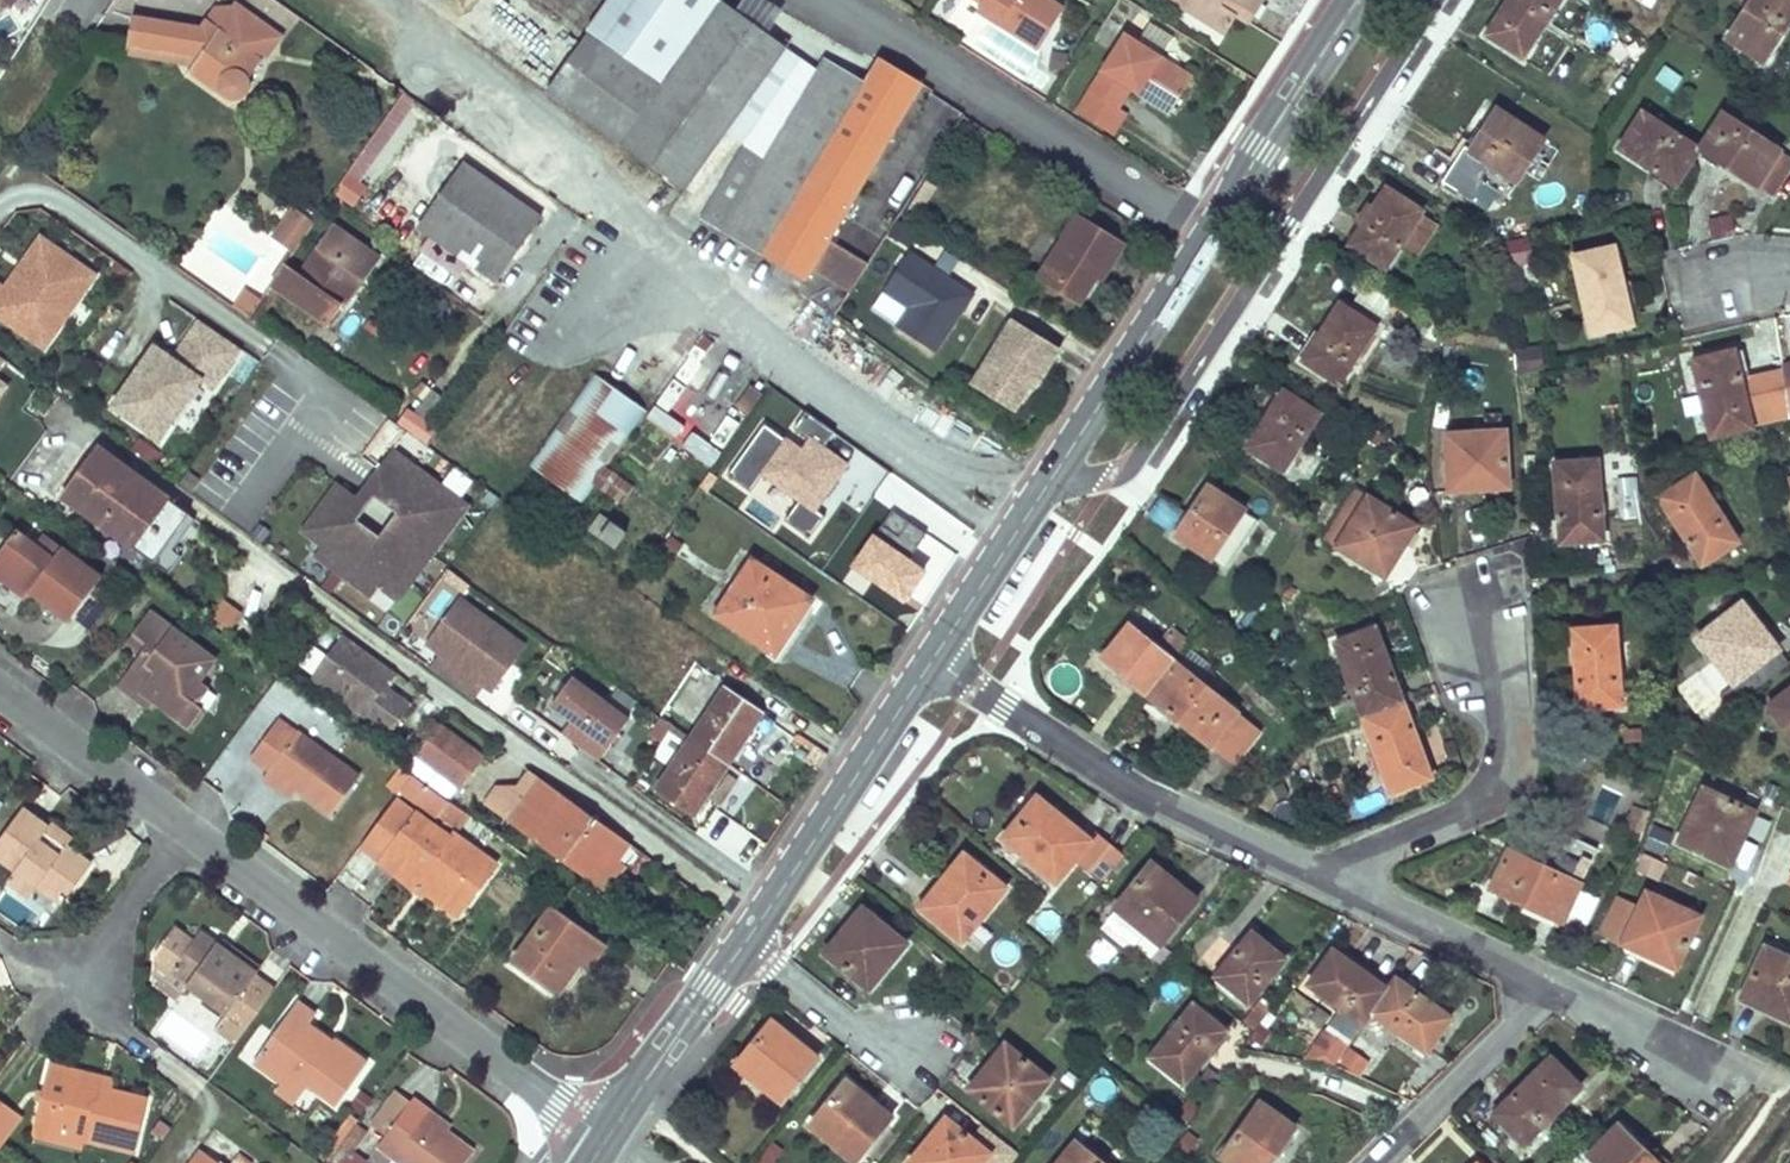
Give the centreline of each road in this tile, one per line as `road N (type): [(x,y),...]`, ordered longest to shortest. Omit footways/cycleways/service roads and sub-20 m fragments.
road 1 (residential): [(1031,499),(384,0)]
road 2 (residential): [(183,838),(608,1134)]
road 3 (residential): [(933,660),(1182,808),(1339,891)]
road 4 (residential): [(1204,235),(840,0)]
road 5 (residential): [(0,206),(12,192),(39,192),(329,395)]
road 6 (residential): [(1478,625),(1502,704),(1501,742),(1480,782),(1339,891)]
road 7 (tertiary): [(746,939),(933,660)]
road 8 (tertiary): [(1031,499),(1204,235)]
road 9 (tertiary): [(1204,235),(1356,0)]
road 10 (residential): [(1366,1162),(1536,966)]
road 11 (residential): [(1536,966),(1758,1062)]
road 12 (tertiary): [(608,1134),(746,939)]
road 13 (residential): [(0,699),(183,838)]
road 14 (residential): [(1339,891),(1536,966)]
road 15 (residential): [(746,939),(909,1065)]
road 16 (tertiary): [(933,660),(1031,499)]
road 17 (residential): [(183,838),(74,981)]

